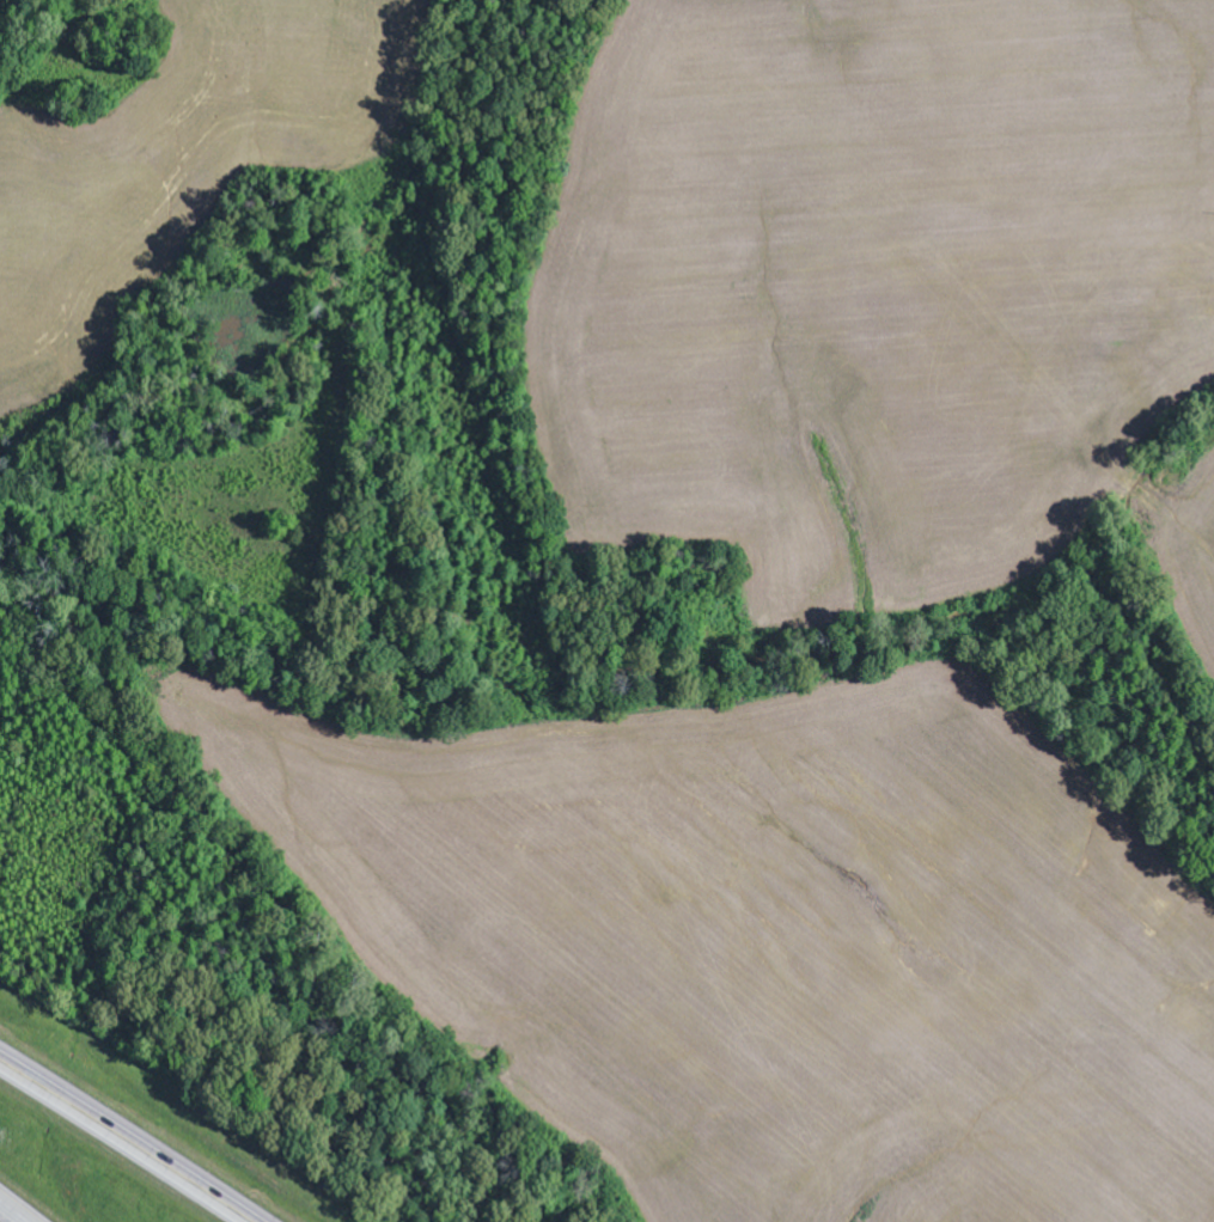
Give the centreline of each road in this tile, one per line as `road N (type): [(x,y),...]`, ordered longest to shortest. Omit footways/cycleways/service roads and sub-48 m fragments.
road 1 (motorway): [(250,1221),(0,1063)]

